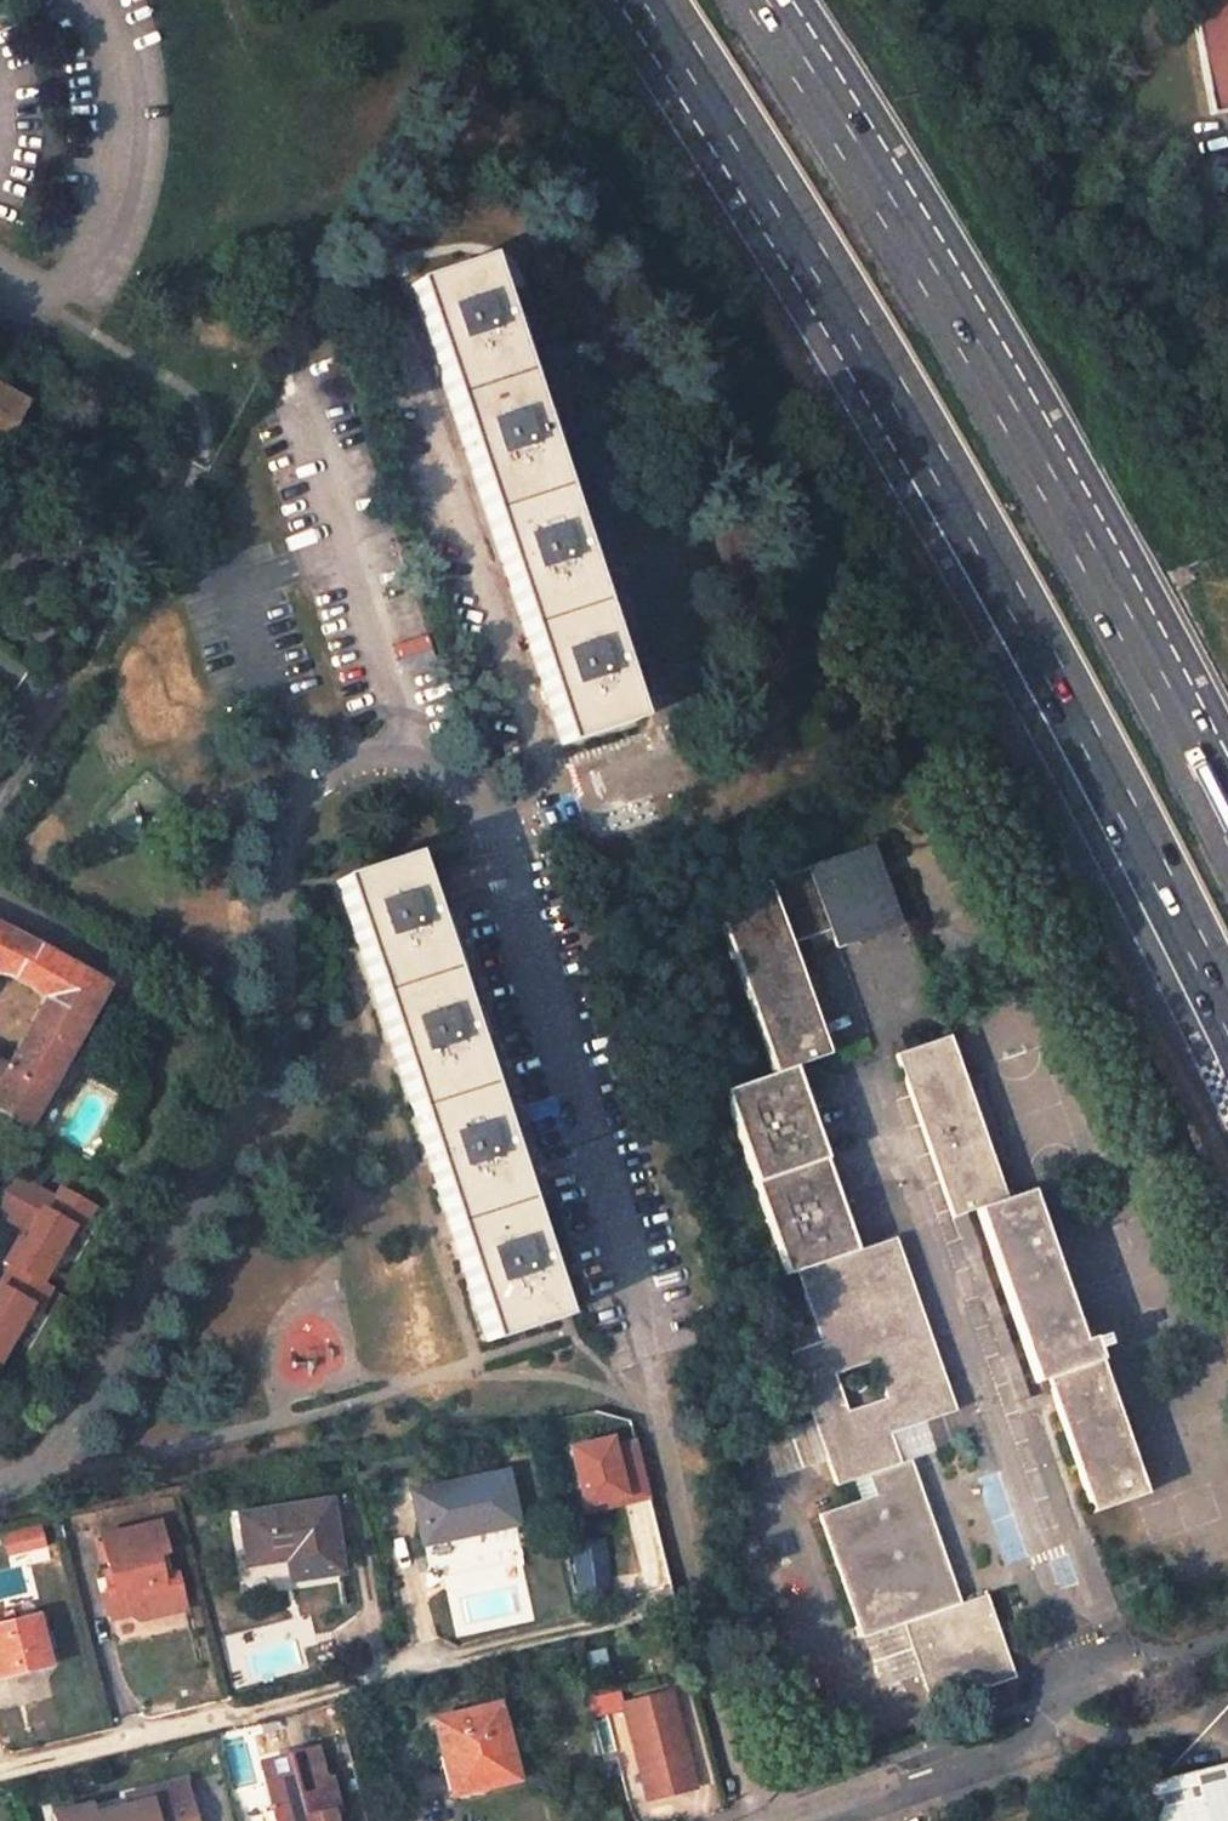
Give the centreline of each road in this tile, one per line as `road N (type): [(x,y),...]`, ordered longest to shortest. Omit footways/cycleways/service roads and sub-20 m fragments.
road 1 (residential): [(654,1356),(487,821),(451,776),(390,755),(331,769),(285,830),(276,1020),(79,1423),(41,1470),(0,1479)]
road 2 (trunk): [(648,0),(902,411),(1017,614),(1227,1032)]
road 3 (trunk): [(1227,803),(947,291),(763,0)]
road 4 (residential): [(0,1774),(439,1659)]
road 5 (residential): [(831,1820),(1050,1723),(1088,1686),(1145,1665)]
road 6 (residential): [(0,673),(44,707),(0,789)]

